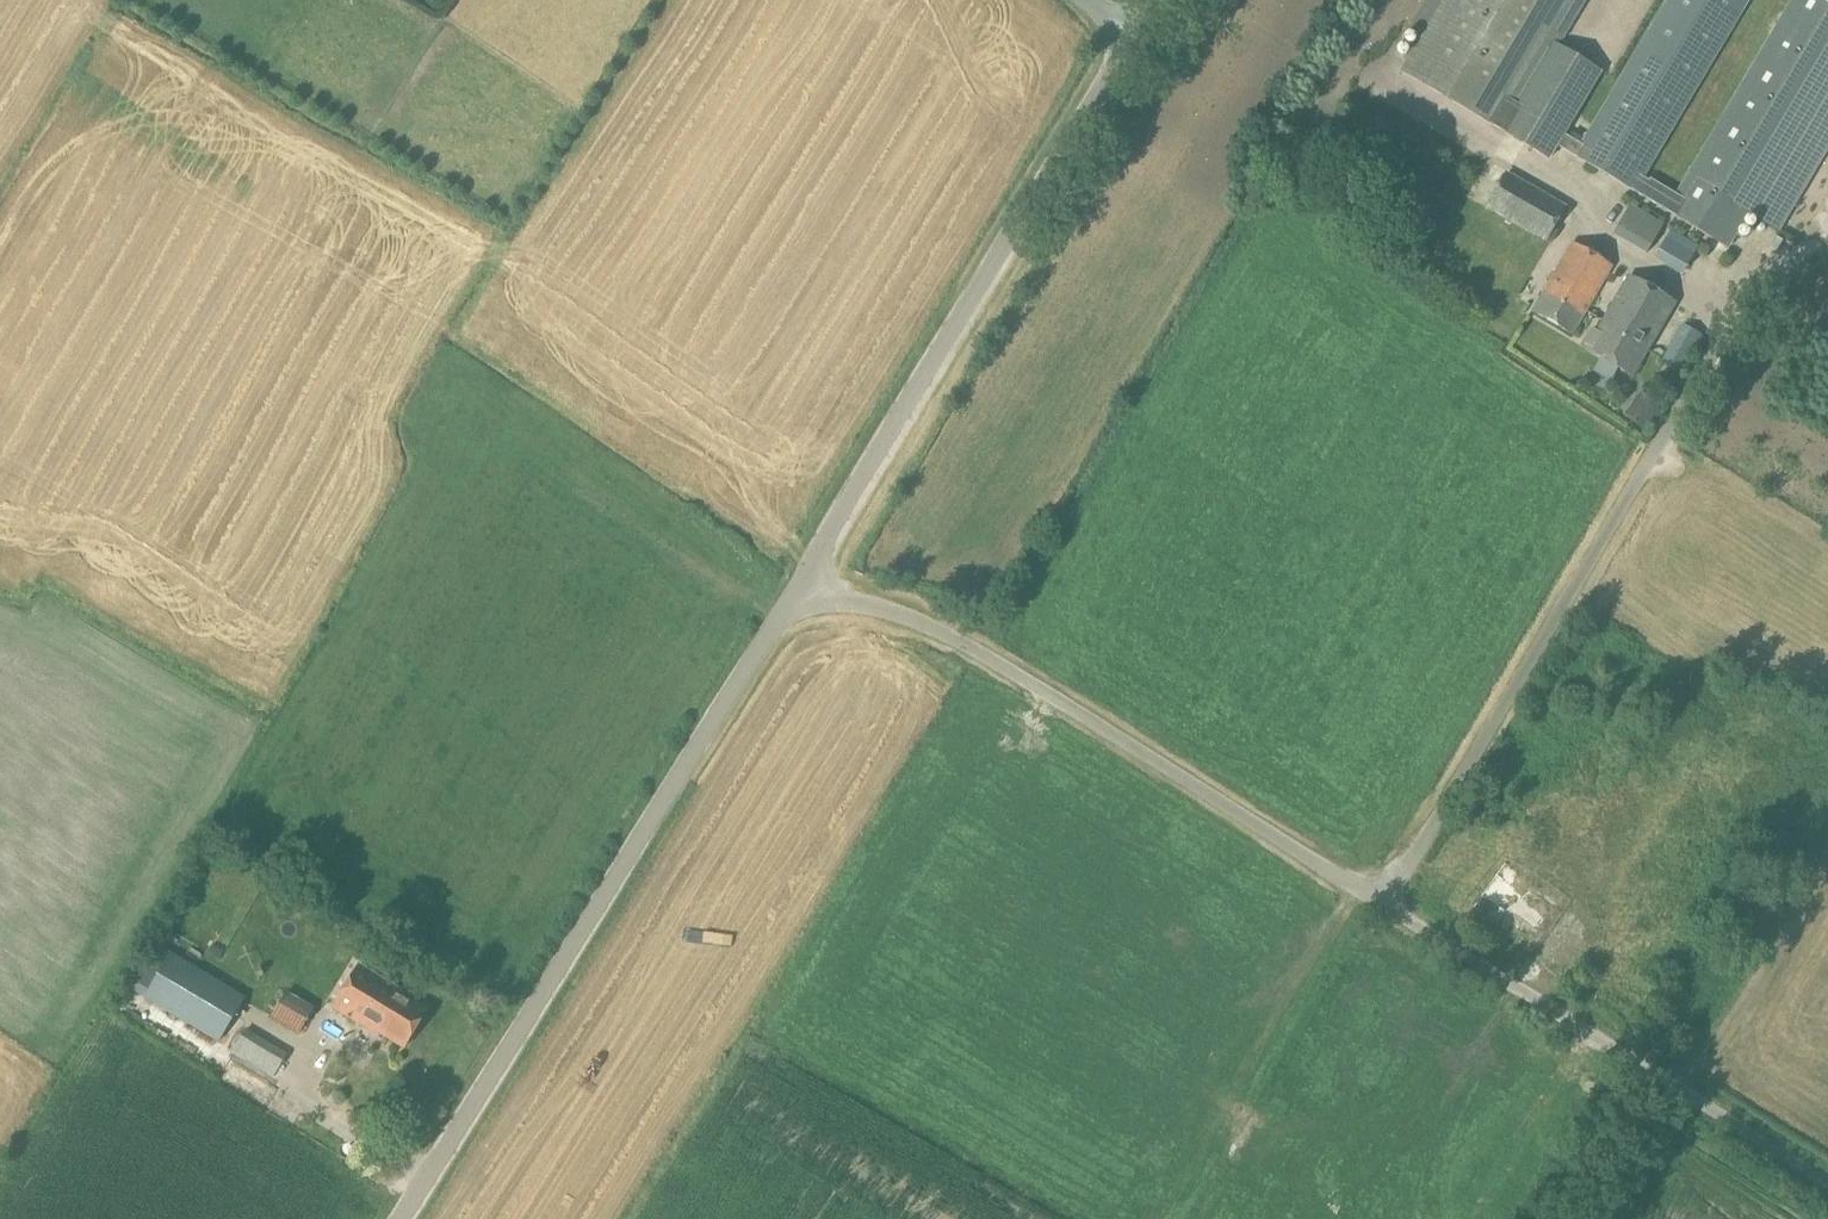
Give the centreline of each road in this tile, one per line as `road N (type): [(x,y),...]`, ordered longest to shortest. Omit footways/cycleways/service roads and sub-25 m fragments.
road 1 (unclassified): [(1827,1184),(1020,675),(939,629),(800,583)]
road 2 (unclassified): [(800,583),(399,1218)]
road 3 (unclassified): [(1137,30),(800,583)]
road 4 (track): [(1673,1085),(1705,1055),(1827,842)]

